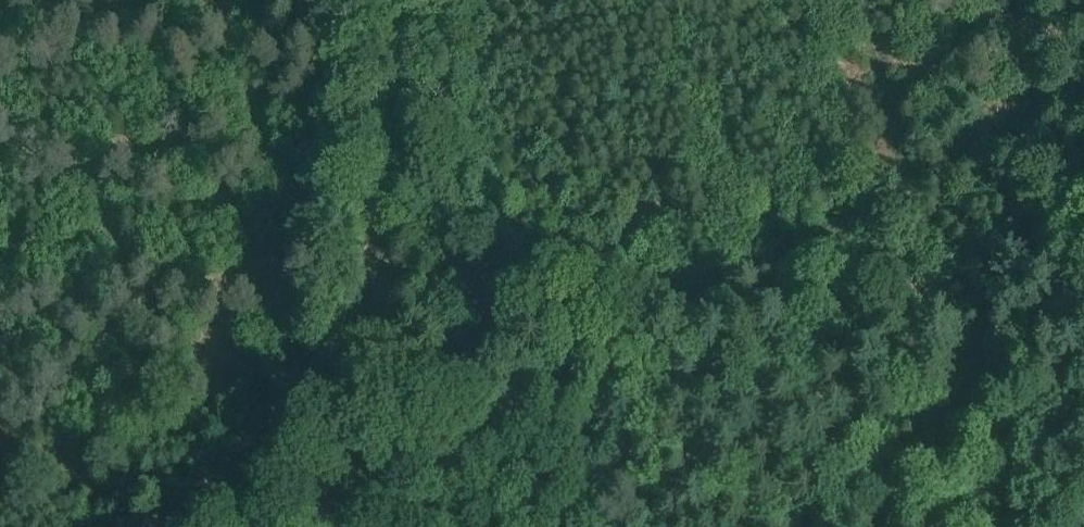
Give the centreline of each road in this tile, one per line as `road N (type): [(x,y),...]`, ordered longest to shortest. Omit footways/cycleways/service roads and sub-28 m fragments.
road 1 (track): [(330,497),(398,0)]
road 2 (track): [(909,187),(573,368)]
road 3 (track): [(573,368),(330,497)]
road 4 (track): [(1083,94),(909,187)]

